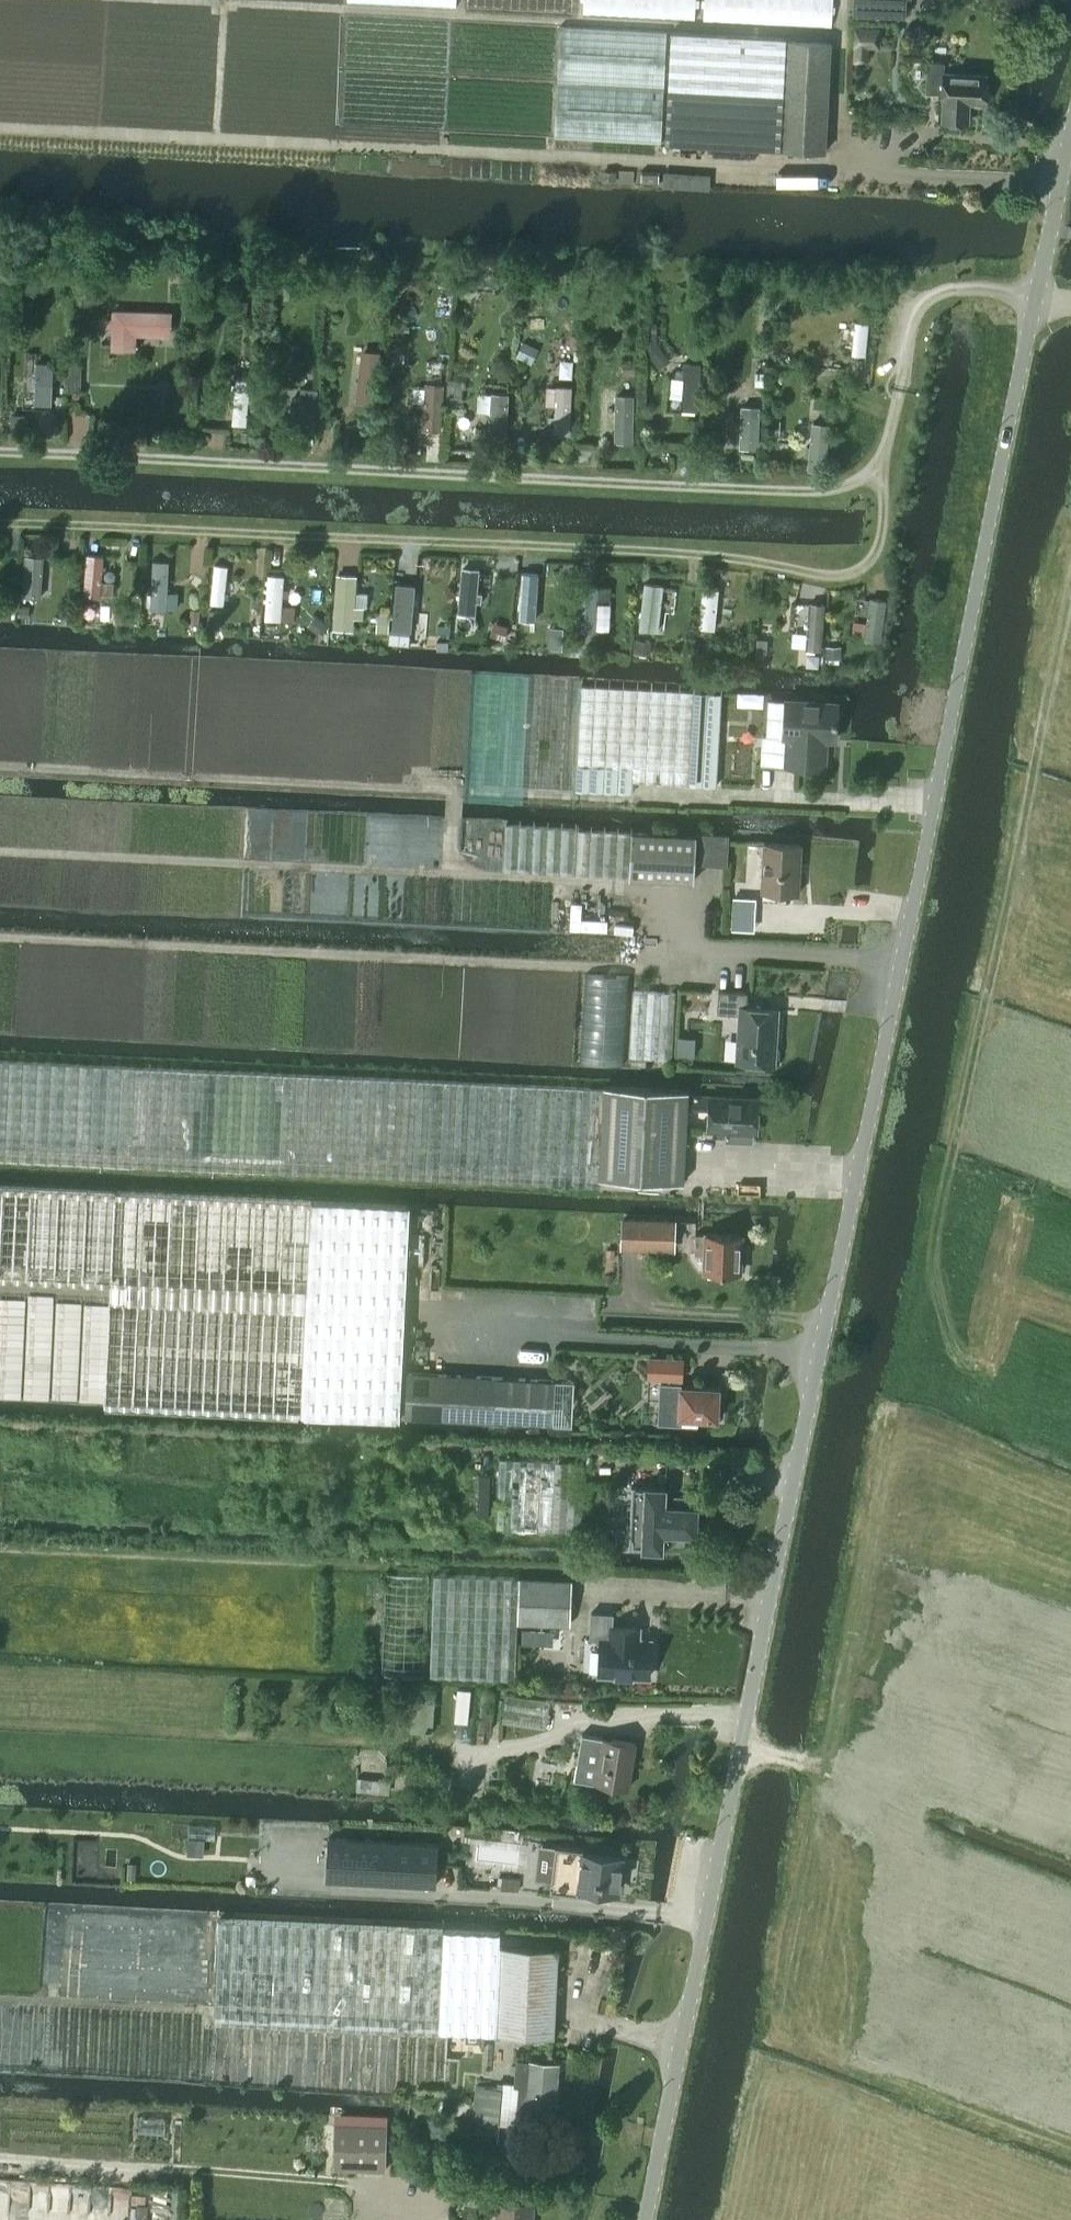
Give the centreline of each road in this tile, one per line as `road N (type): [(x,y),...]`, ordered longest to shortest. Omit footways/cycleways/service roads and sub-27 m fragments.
road 1 (unclassified): [(645,2219),(1070,136)]
road 2 (track): [(899,391),(880,472),(884,548),(870,570),(840,579),(717,557),(0,525)]
road 3 (track): [(880,472),(826,496),(0,456)]
road 4 (track): [(839,175),(0,131)]
road 5 (track): [(745,1721),(622,1714),(565,1723),(502,1751),(0,1729)]
road 6 (track): [(162,0),(842,35)]
road 7 (track): [(673,951),(644,970),(0,937)]
road 8 (track): [(0,852),(677,888)]
road 9 (track): [(949,1151),(1070,598)]
road 10 (track): [(450,876),(455,790),(0,765)]
road 11 (track): [(284,1861),(185,1862),(132,1835),(0,1828)]
road 12 (track): [(226,0),(217,142)]

